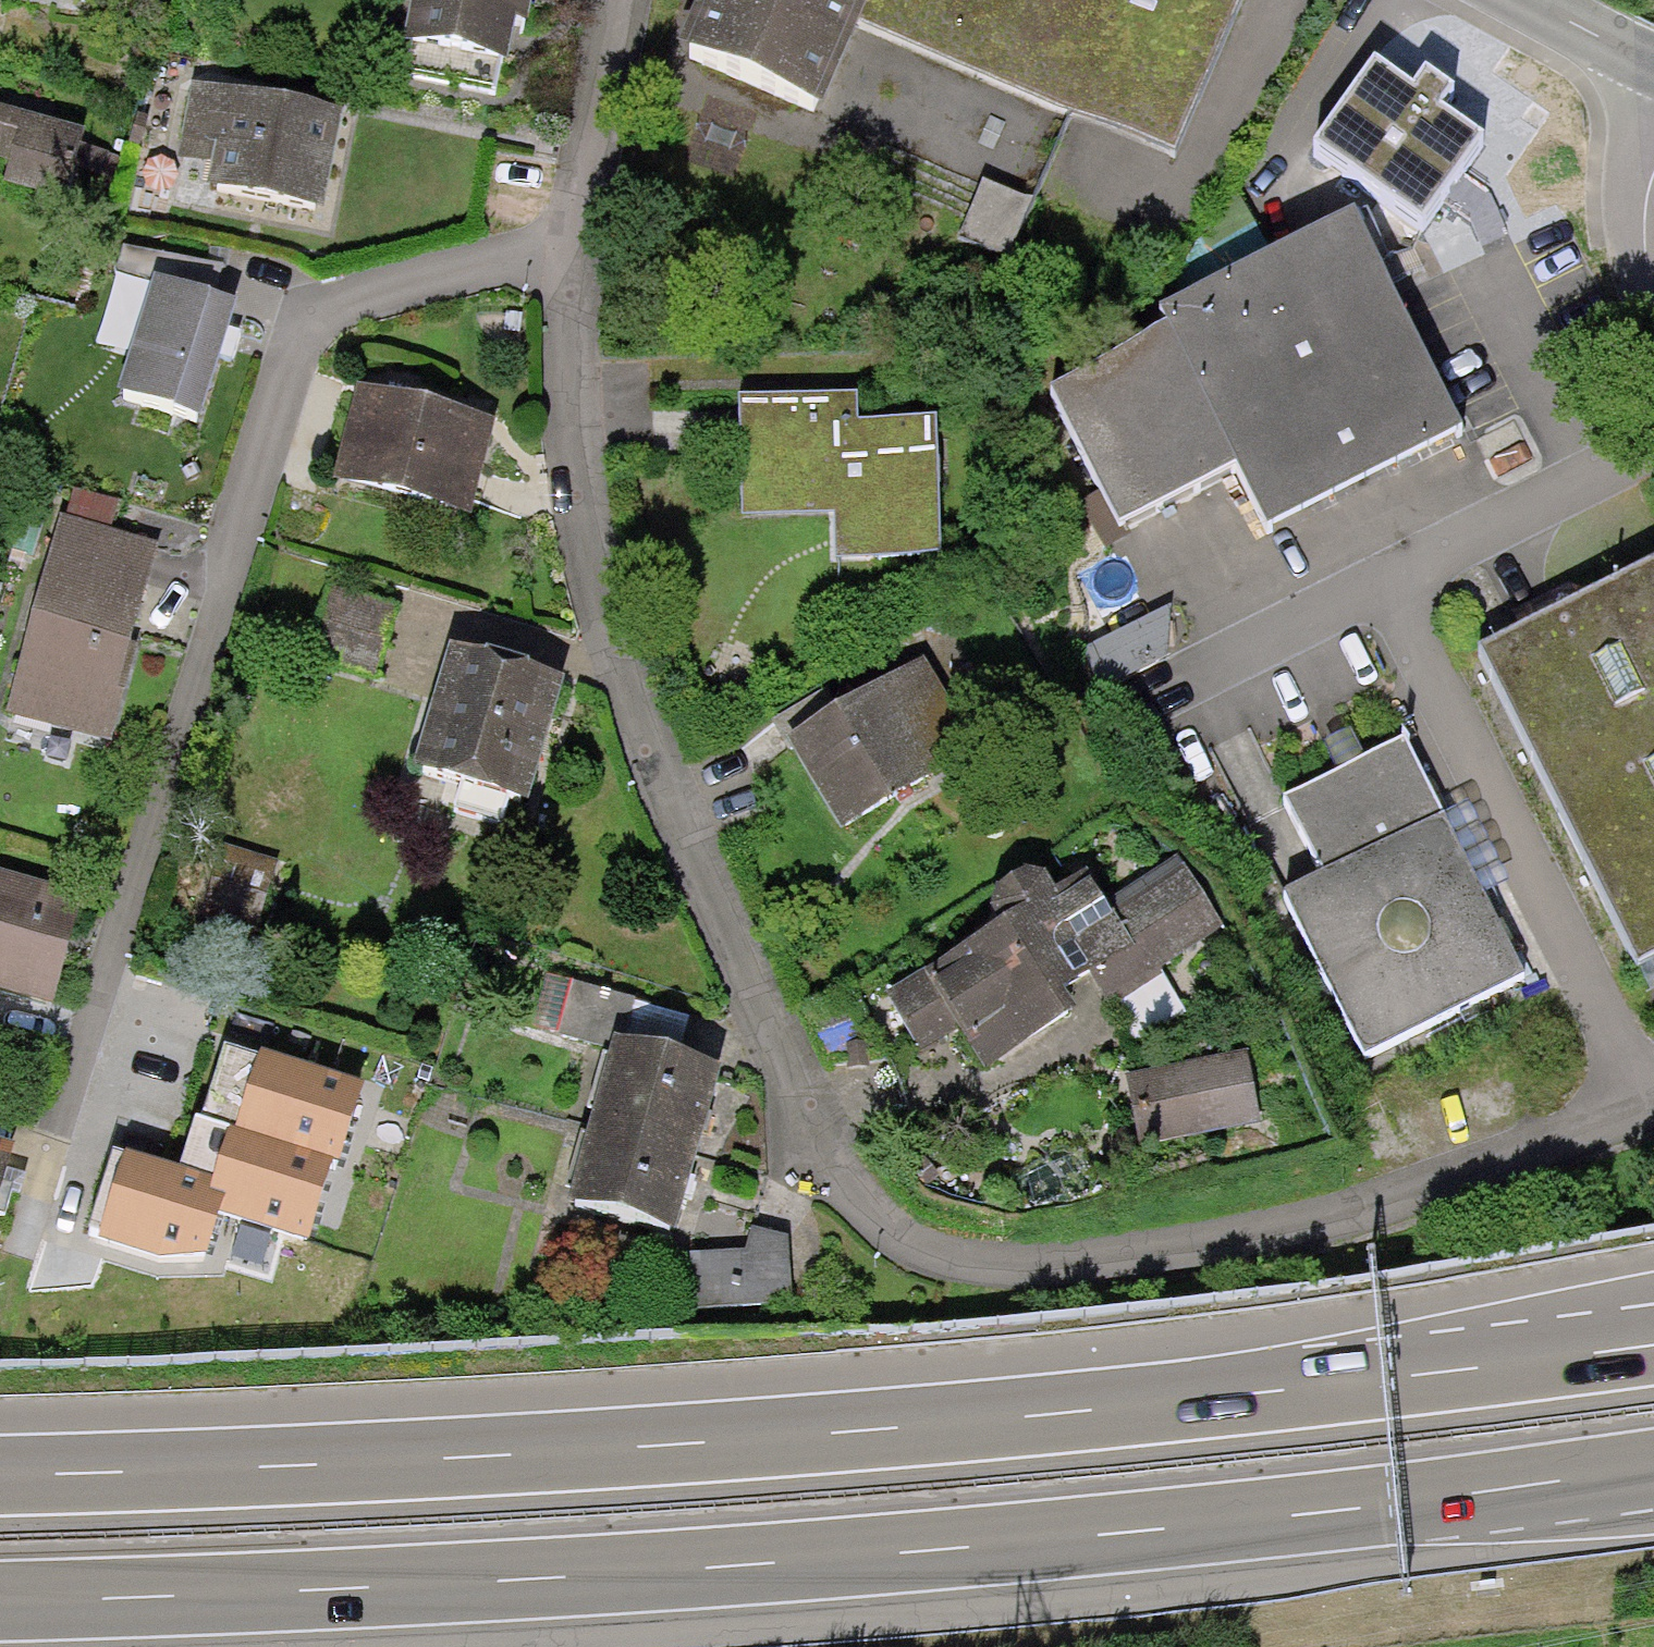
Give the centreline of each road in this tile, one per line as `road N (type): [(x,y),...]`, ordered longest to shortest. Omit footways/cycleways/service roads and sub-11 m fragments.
road 1 (residential): [(570,251),(573,480),(614,639),(763,1035),(846,1202),(901,1248),(976,1268),(1067,1265),(1402,1208),(1653,1119)]
road 2 (motorway): [(0,1599),(384,1588),(963,1549),(1653,1468)]
road 3 (motorway): [(1653,1345),(962,1424),(378,1464),(0,1473)]
road 4 (residential): [(570,251),(349,298),(295,328),(54,1134)]
road 5 (residential): [(617,0),(570,251)]
road 6 (unclassified): [(1505,0),(1653,67)]
road 7 (unclassified): [(1653,174),(1641,264),(1653,303)]

